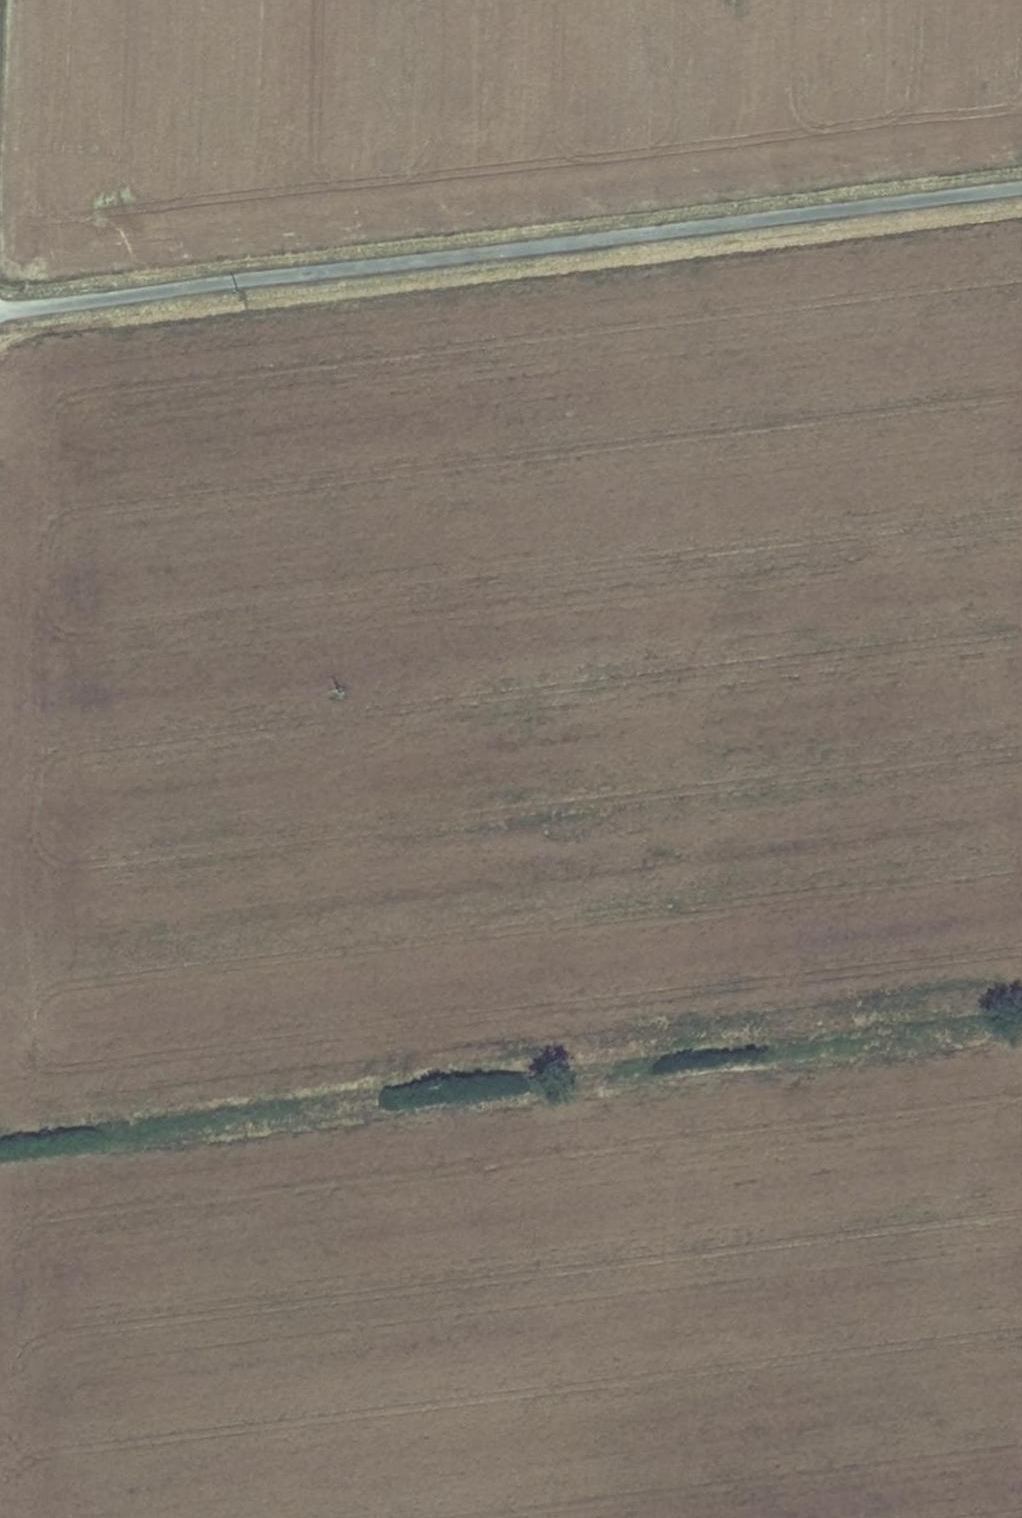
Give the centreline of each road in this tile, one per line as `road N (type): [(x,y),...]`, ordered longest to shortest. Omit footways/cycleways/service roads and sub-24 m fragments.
road 1 (unclassified): [(1021,189),(0,313)]

